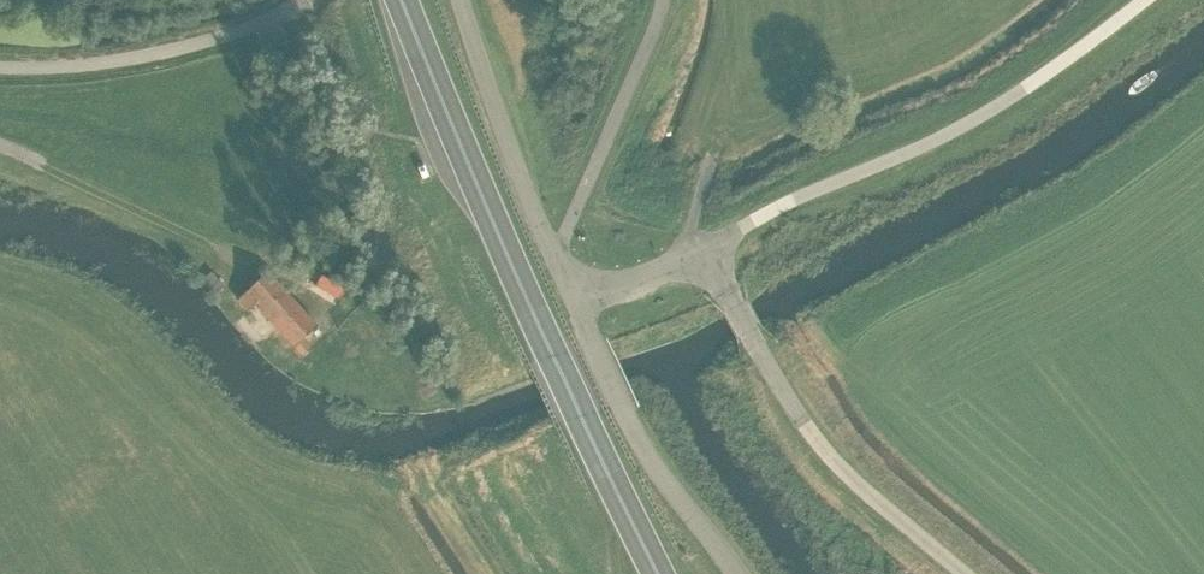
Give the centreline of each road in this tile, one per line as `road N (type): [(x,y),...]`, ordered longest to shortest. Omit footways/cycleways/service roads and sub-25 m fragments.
road 1 (trunk): [(658,573),(579,417),(402,0)]
road 2 (unclassified): [(1144,0),(972,121),(704,246)]
road 3 (unclassified): [(574,304),(459,0)]
road 4 (unclassified): [(750,331),(816,443),(960,573)]
road 5 (unclassified): [(737,573),(646,455),(574,304)]
road 6 (unclassified): [(704,246),(574,304)]

